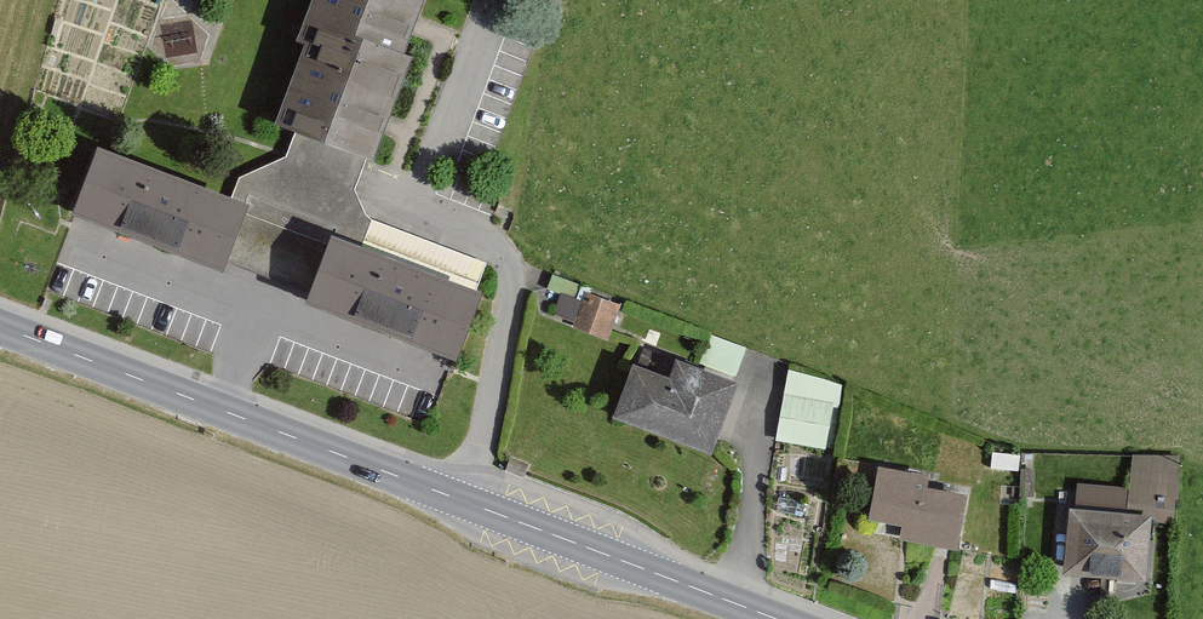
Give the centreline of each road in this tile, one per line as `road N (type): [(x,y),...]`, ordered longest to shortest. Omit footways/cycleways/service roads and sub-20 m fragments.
road 1 (tertiary): [(0,327),(774,618)]

